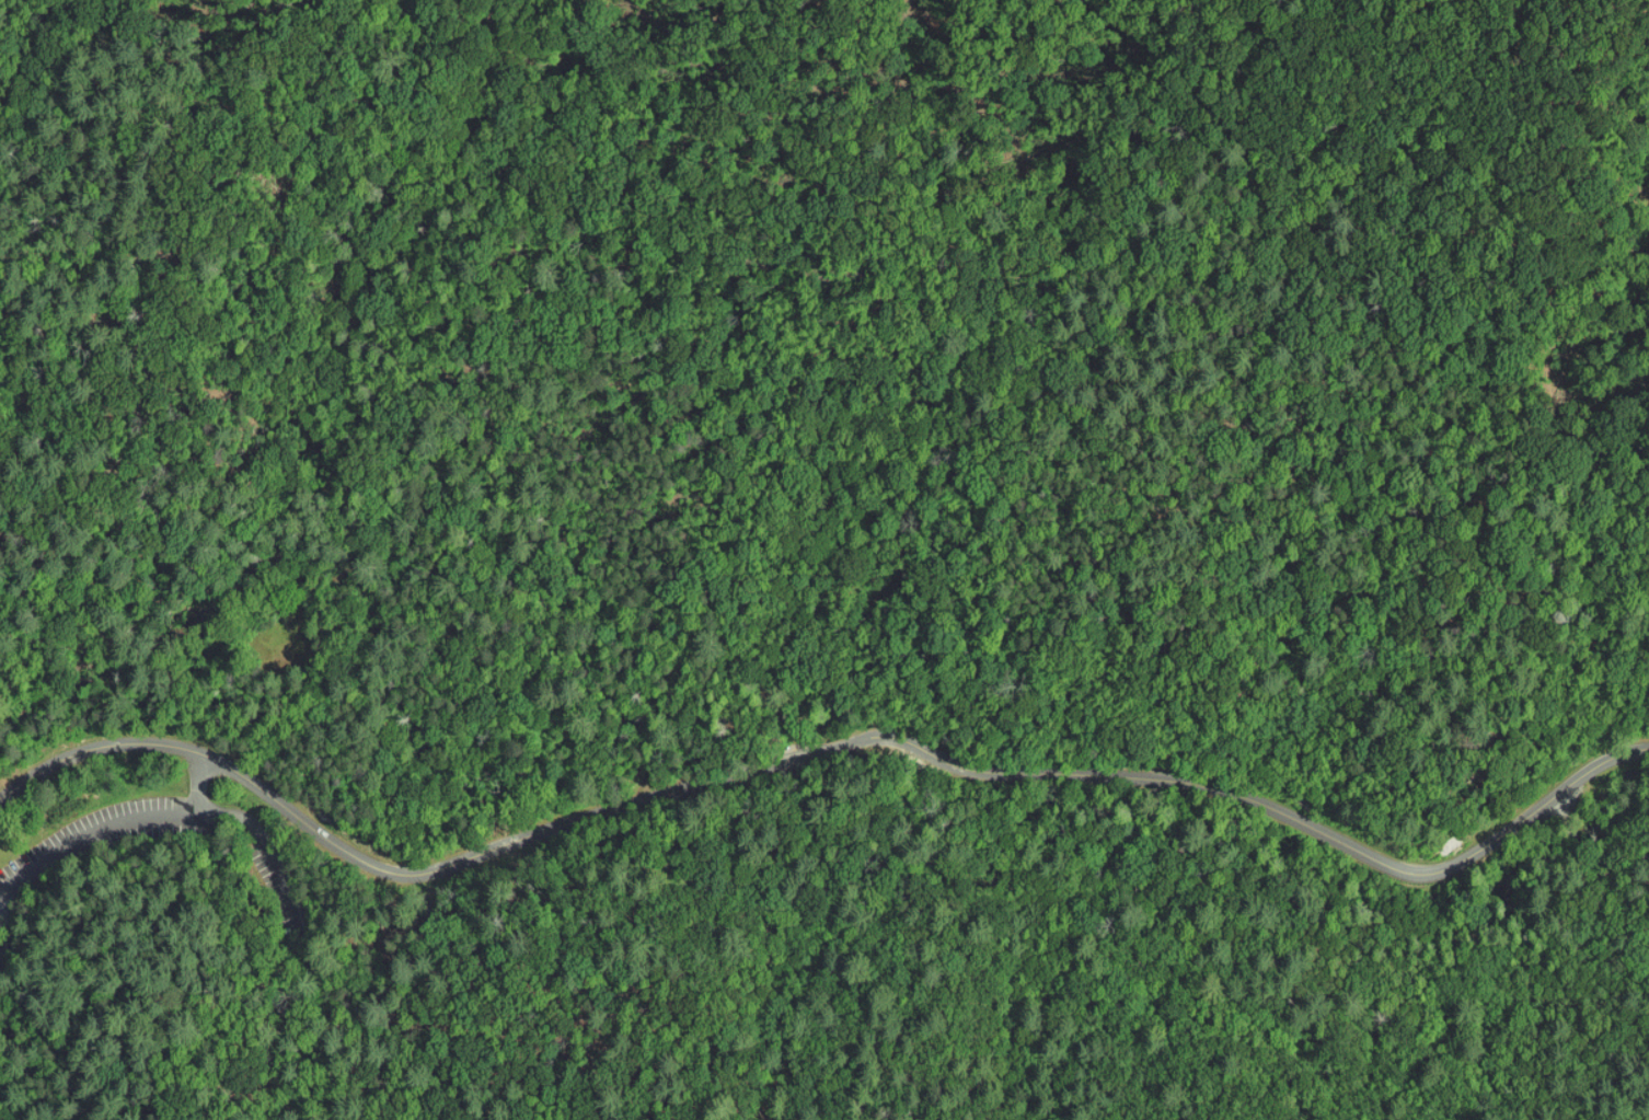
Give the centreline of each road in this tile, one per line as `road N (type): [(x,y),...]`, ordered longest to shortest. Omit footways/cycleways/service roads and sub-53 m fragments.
road 1 (residential): [(829,746),(416,873),(355,854),(246,776),(178,744),(141,739),(71,754),(0,802)]
road 2 (residential): [(1573,781),(1462,859),(1412,870),(1231,788),(1184,778),(983,769),(906,738),(853,739)]

